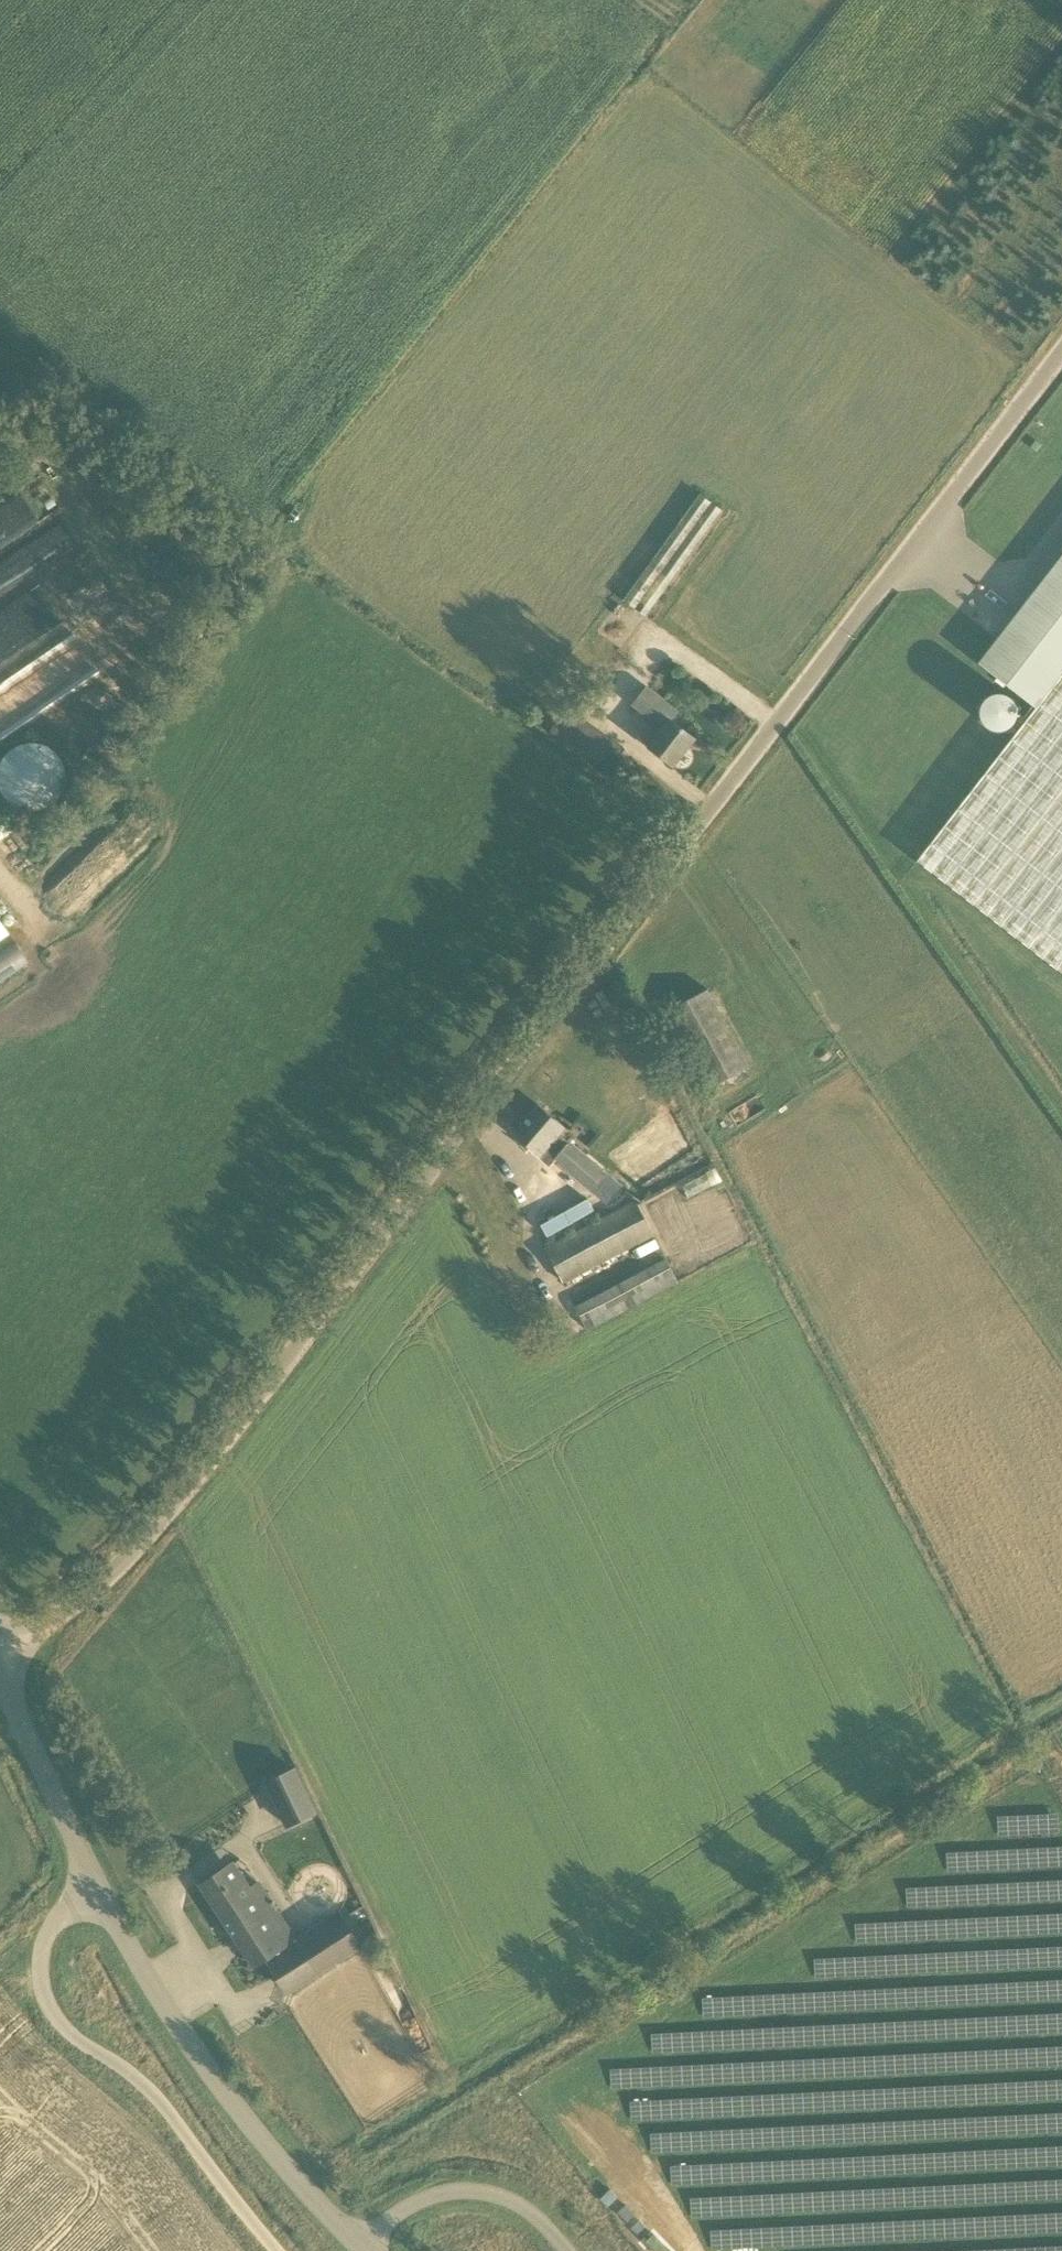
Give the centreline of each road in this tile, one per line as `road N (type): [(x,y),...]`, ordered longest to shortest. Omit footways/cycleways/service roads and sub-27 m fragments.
road 1 (unclassified): [(0,1649),(74,1607),(159,1525),(1061,352)]
road 2 (unclassified): [(363,2248),(269,2148),(193,2050),(99,1891),(0,1678)]
road 3 (unclassified): [(569,2250),(499,2192),(456,2194),(400,2213),(363,2248)]

